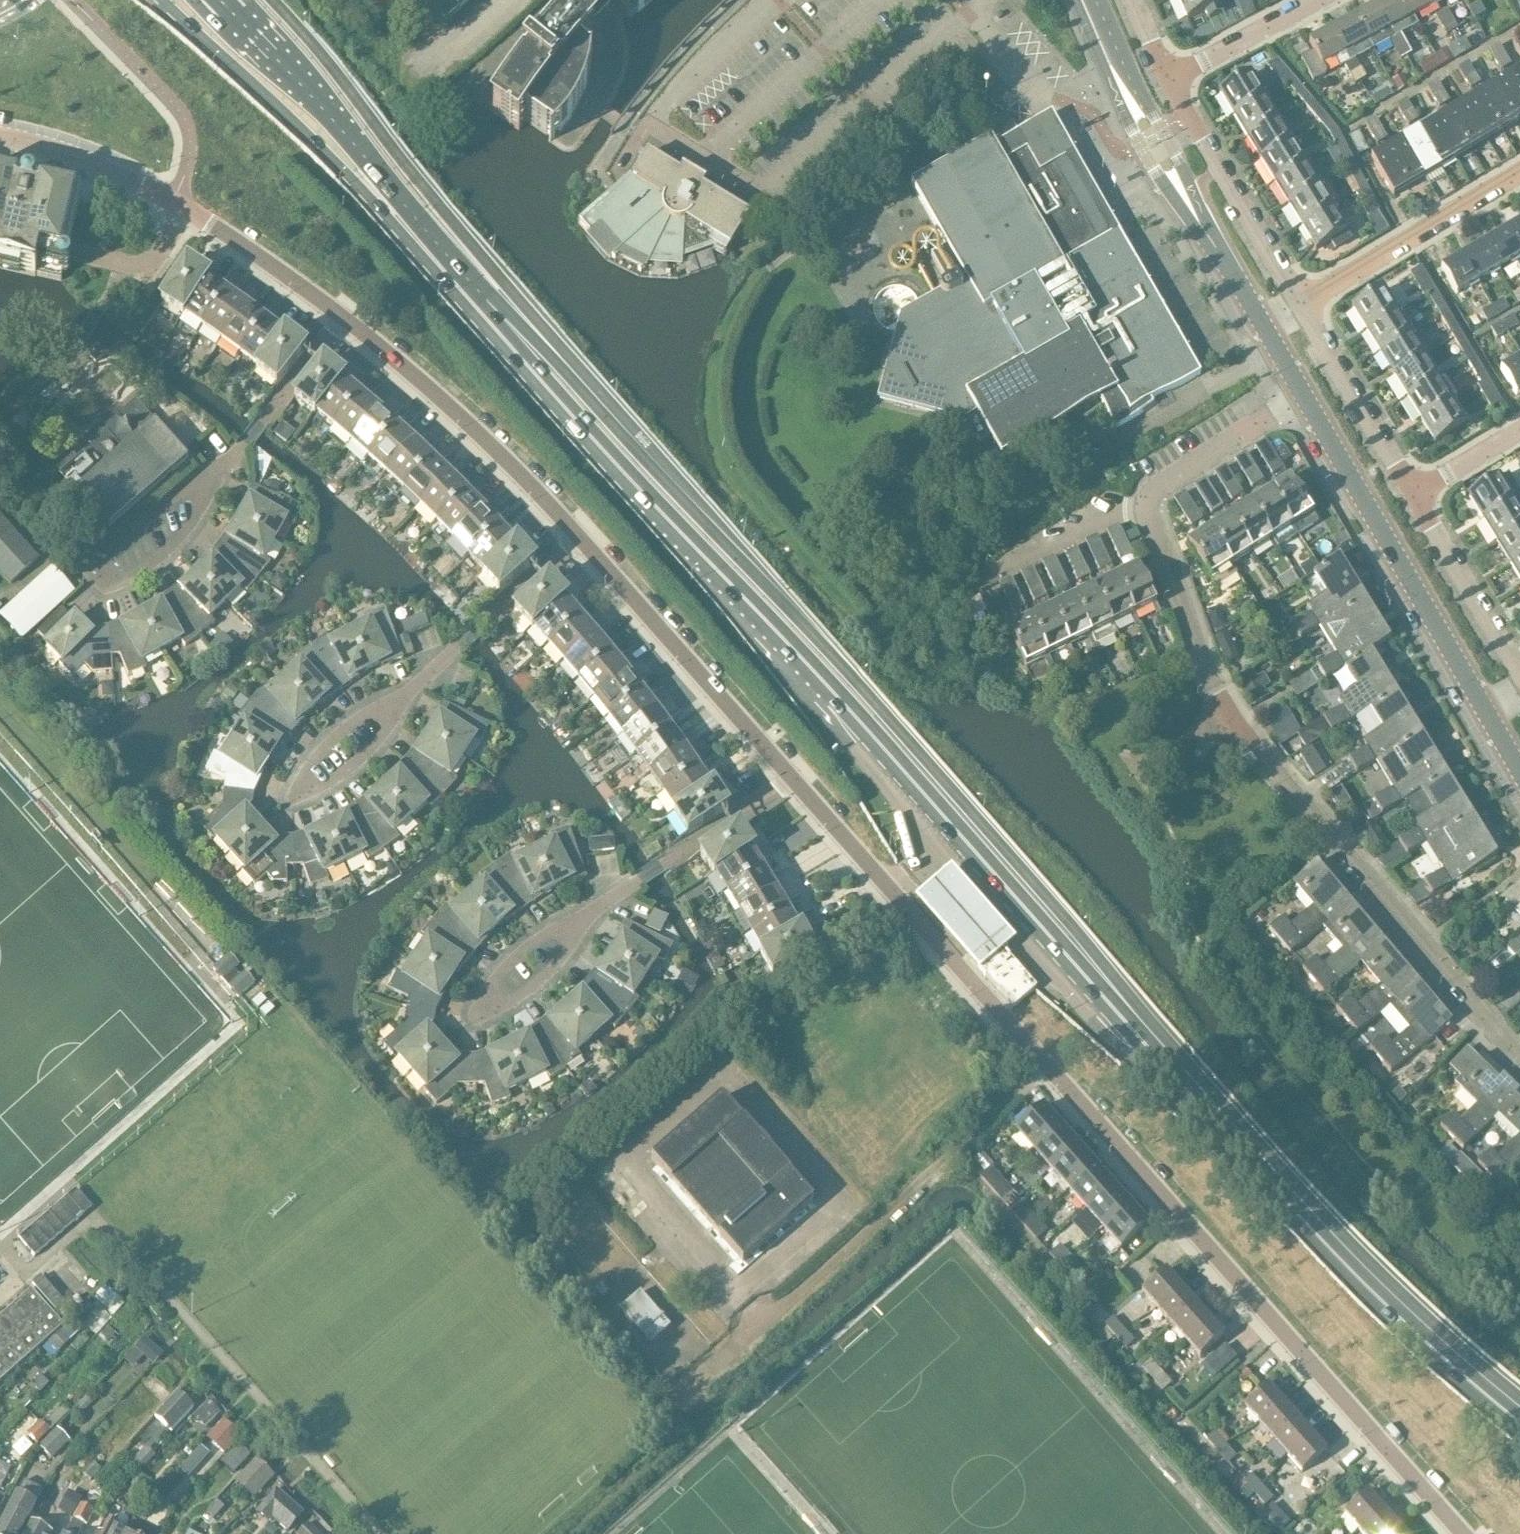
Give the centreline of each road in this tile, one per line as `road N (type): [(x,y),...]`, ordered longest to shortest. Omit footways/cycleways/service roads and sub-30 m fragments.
road 1 (primary): [(1519,1422),(1440,1359),(1297,1216),(475,307)]
road 2 (residential): [(1460,1533),(881,881)]
road 3 (residential): [(1519,1061),(1230,717),(1200,665),(1140,501)]
road 4 (primary): [(161,0),(475,307)]
road 5 (primary): [(475,307),(368,162),(219,0)]
road 6 (residential): [(479,1011),(637,880),(792,778)]
road 7 (residential): [(291,795),(578,539)]
road 8 (residential): [(84,584),(240,446),(339,317)]
road 9 (tertiary): [(1260,322),(1149,138),(1086,0)]
road 10 (tertiary): [(1484,713),(1304,400)]
road 11 (residential): [(339,317),(408,372),(578,539)]
road 12 (residential): [(578,539),(792,778)]
road 13 (residential): [(1299,300),(1519,172)]
road 14 (residential): [(1299,300),(1171,83)]
road 15 (residential): [(1416,498),(1299,300)]
road 16 (residential): [(1519,676),(1416,498)]
road 17 (residential): [(0,136),(129,177),(187,210)]
road 18 (residential): [(1140,501),(1304,400)]
road 19 (residential): [(187,210),(339,317)]
road 20 (residential): [(981,575),(1140,501)]
road 21 (residential): [(1171,83),(1323,0)]
road 22 (residential): [(74,252),(146,267),(187,210)]
road 23 (residential): [(792,778),(881,881)]
road 24 (residential): [(1416,498),(1519,435)]

